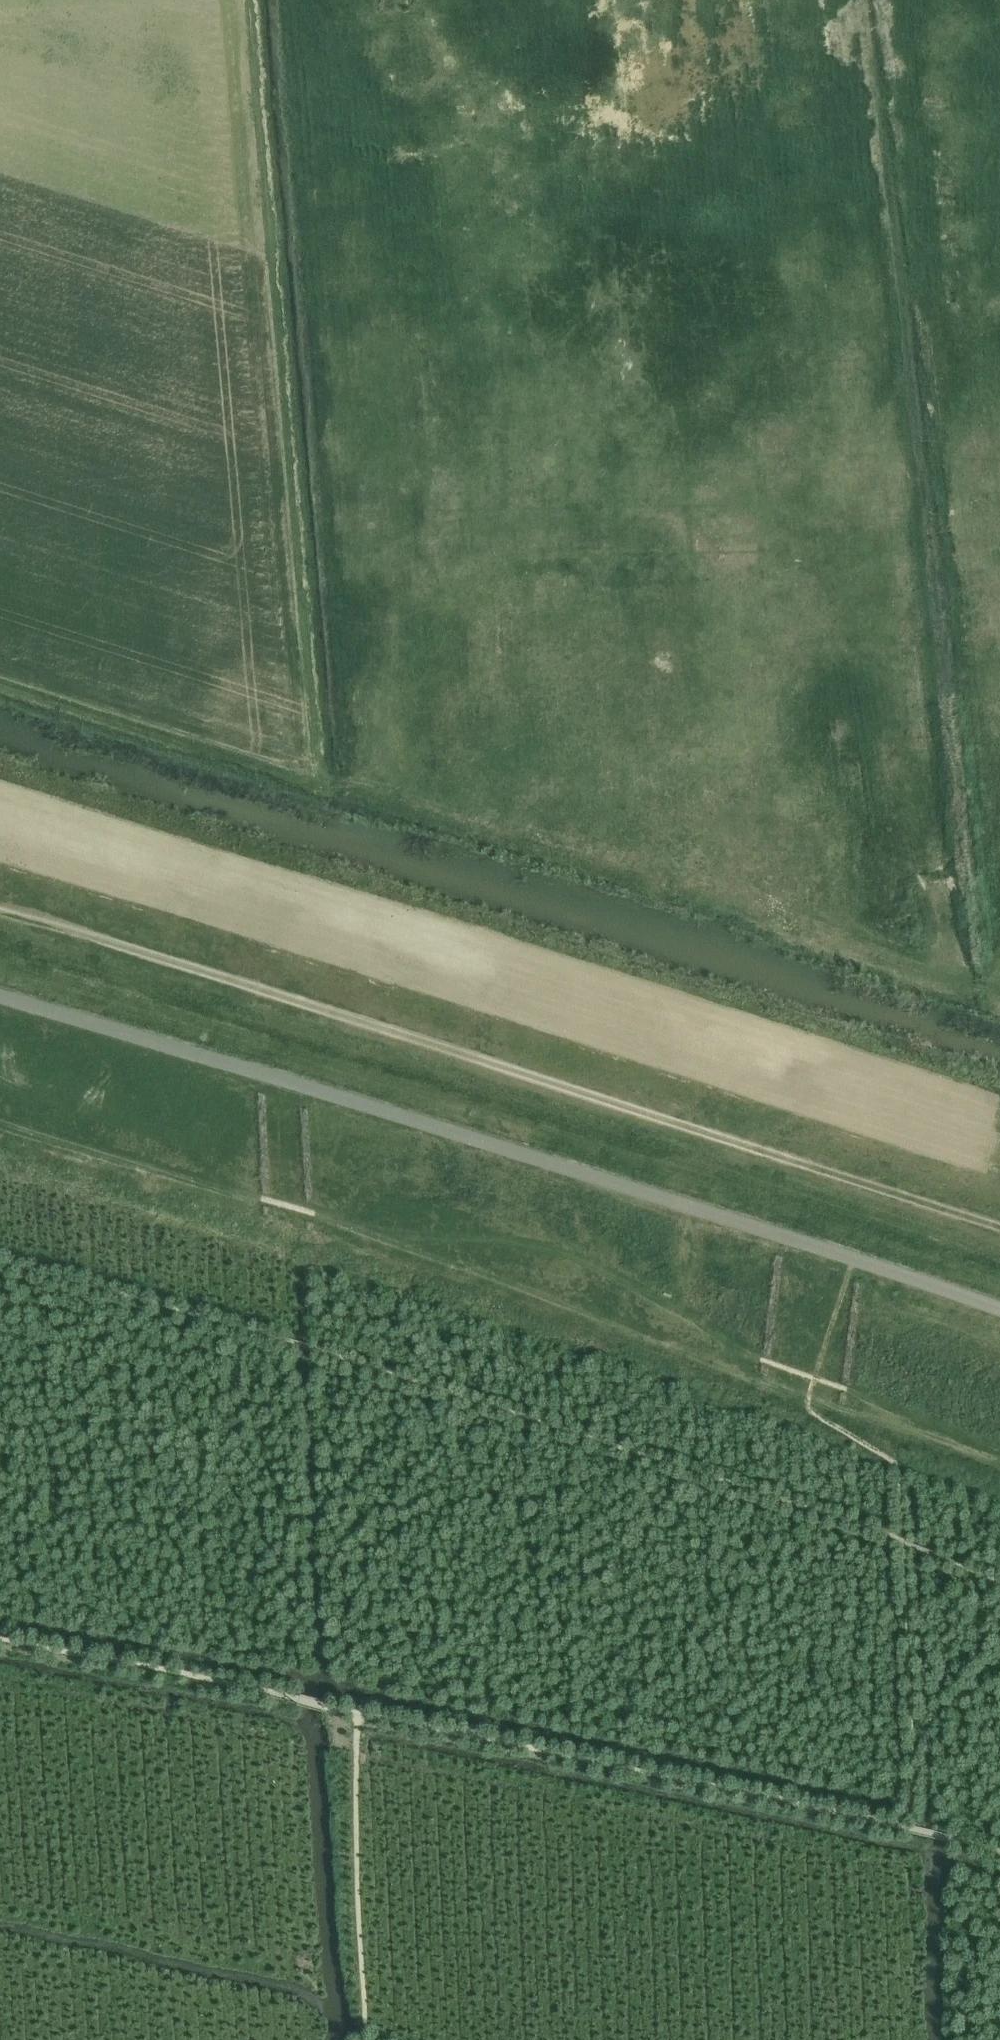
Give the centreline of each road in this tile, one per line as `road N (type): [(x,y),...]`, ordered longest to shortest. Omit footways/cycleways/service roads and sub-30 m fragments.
road 1 (track): [(0,904),(999,1228)]

